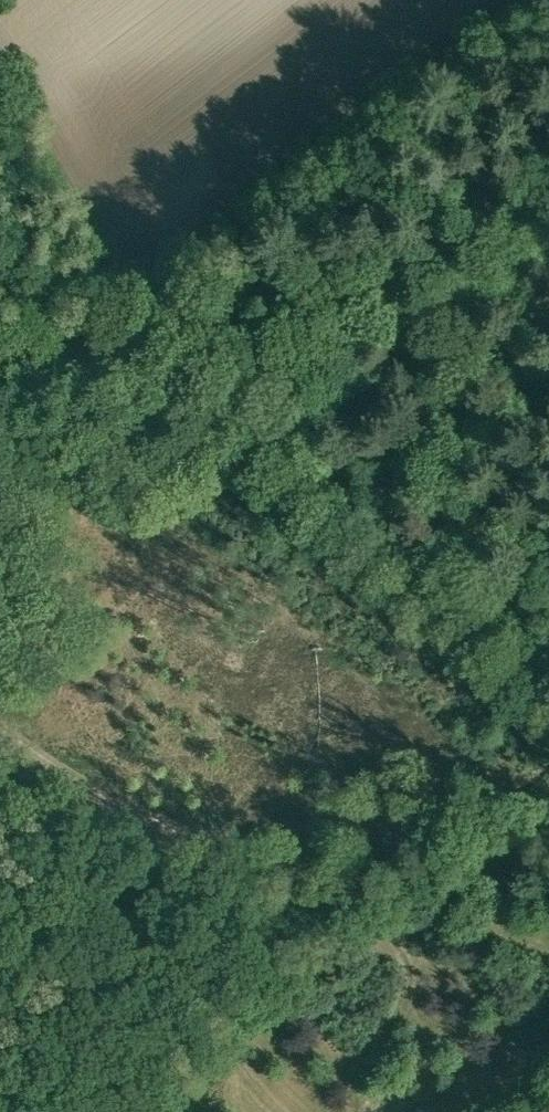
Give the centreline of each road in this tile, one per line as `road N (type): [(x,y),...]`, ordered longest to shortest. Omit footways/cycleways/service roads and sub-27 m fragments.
road 1 (unclassified): [(548,730),(0,265)]
road 2 (track): [(500,0),(78,332)]
road 3 (track): [(548,159),(316,267),(126,373)]
road 4 (track): [(349,1111),(354,1077),(390,1032),(409,977),(390,936),(433,921),(548,807)]

